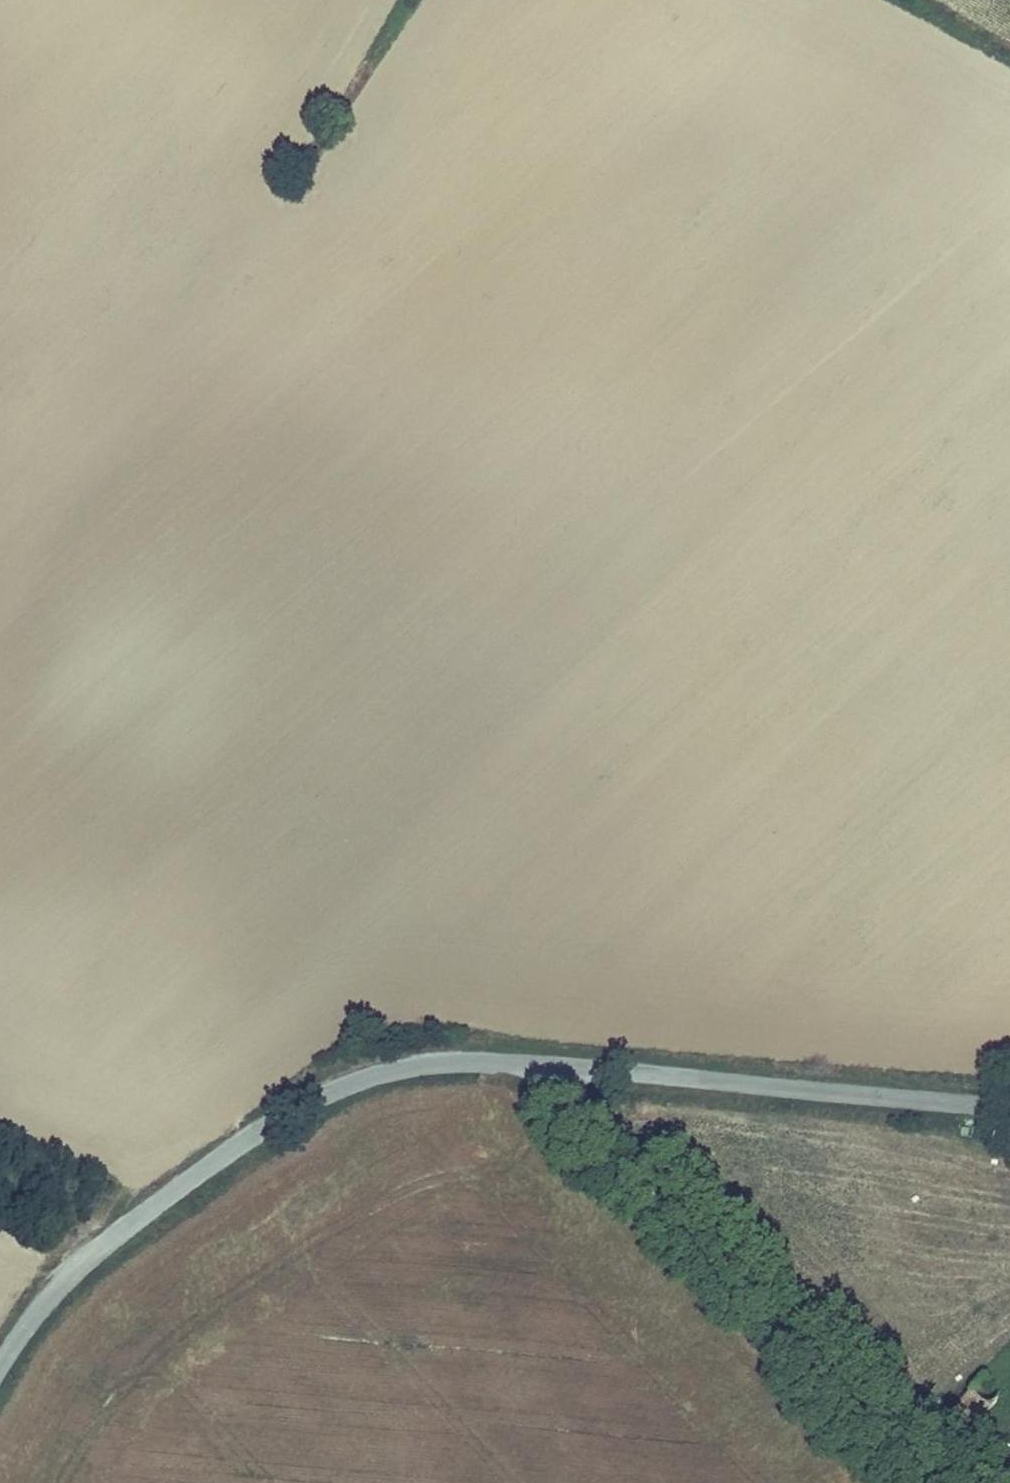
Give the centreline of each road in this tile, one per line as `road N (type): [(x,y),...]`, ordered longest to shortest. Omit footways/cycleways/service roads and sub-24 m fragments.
road 1 (unclassified): [(0,1357),(133,1225),(261,1133),(353,1085),(451,1064),(1009,1111)]
road 2 (track): [(552,1068),(934,1482)]

